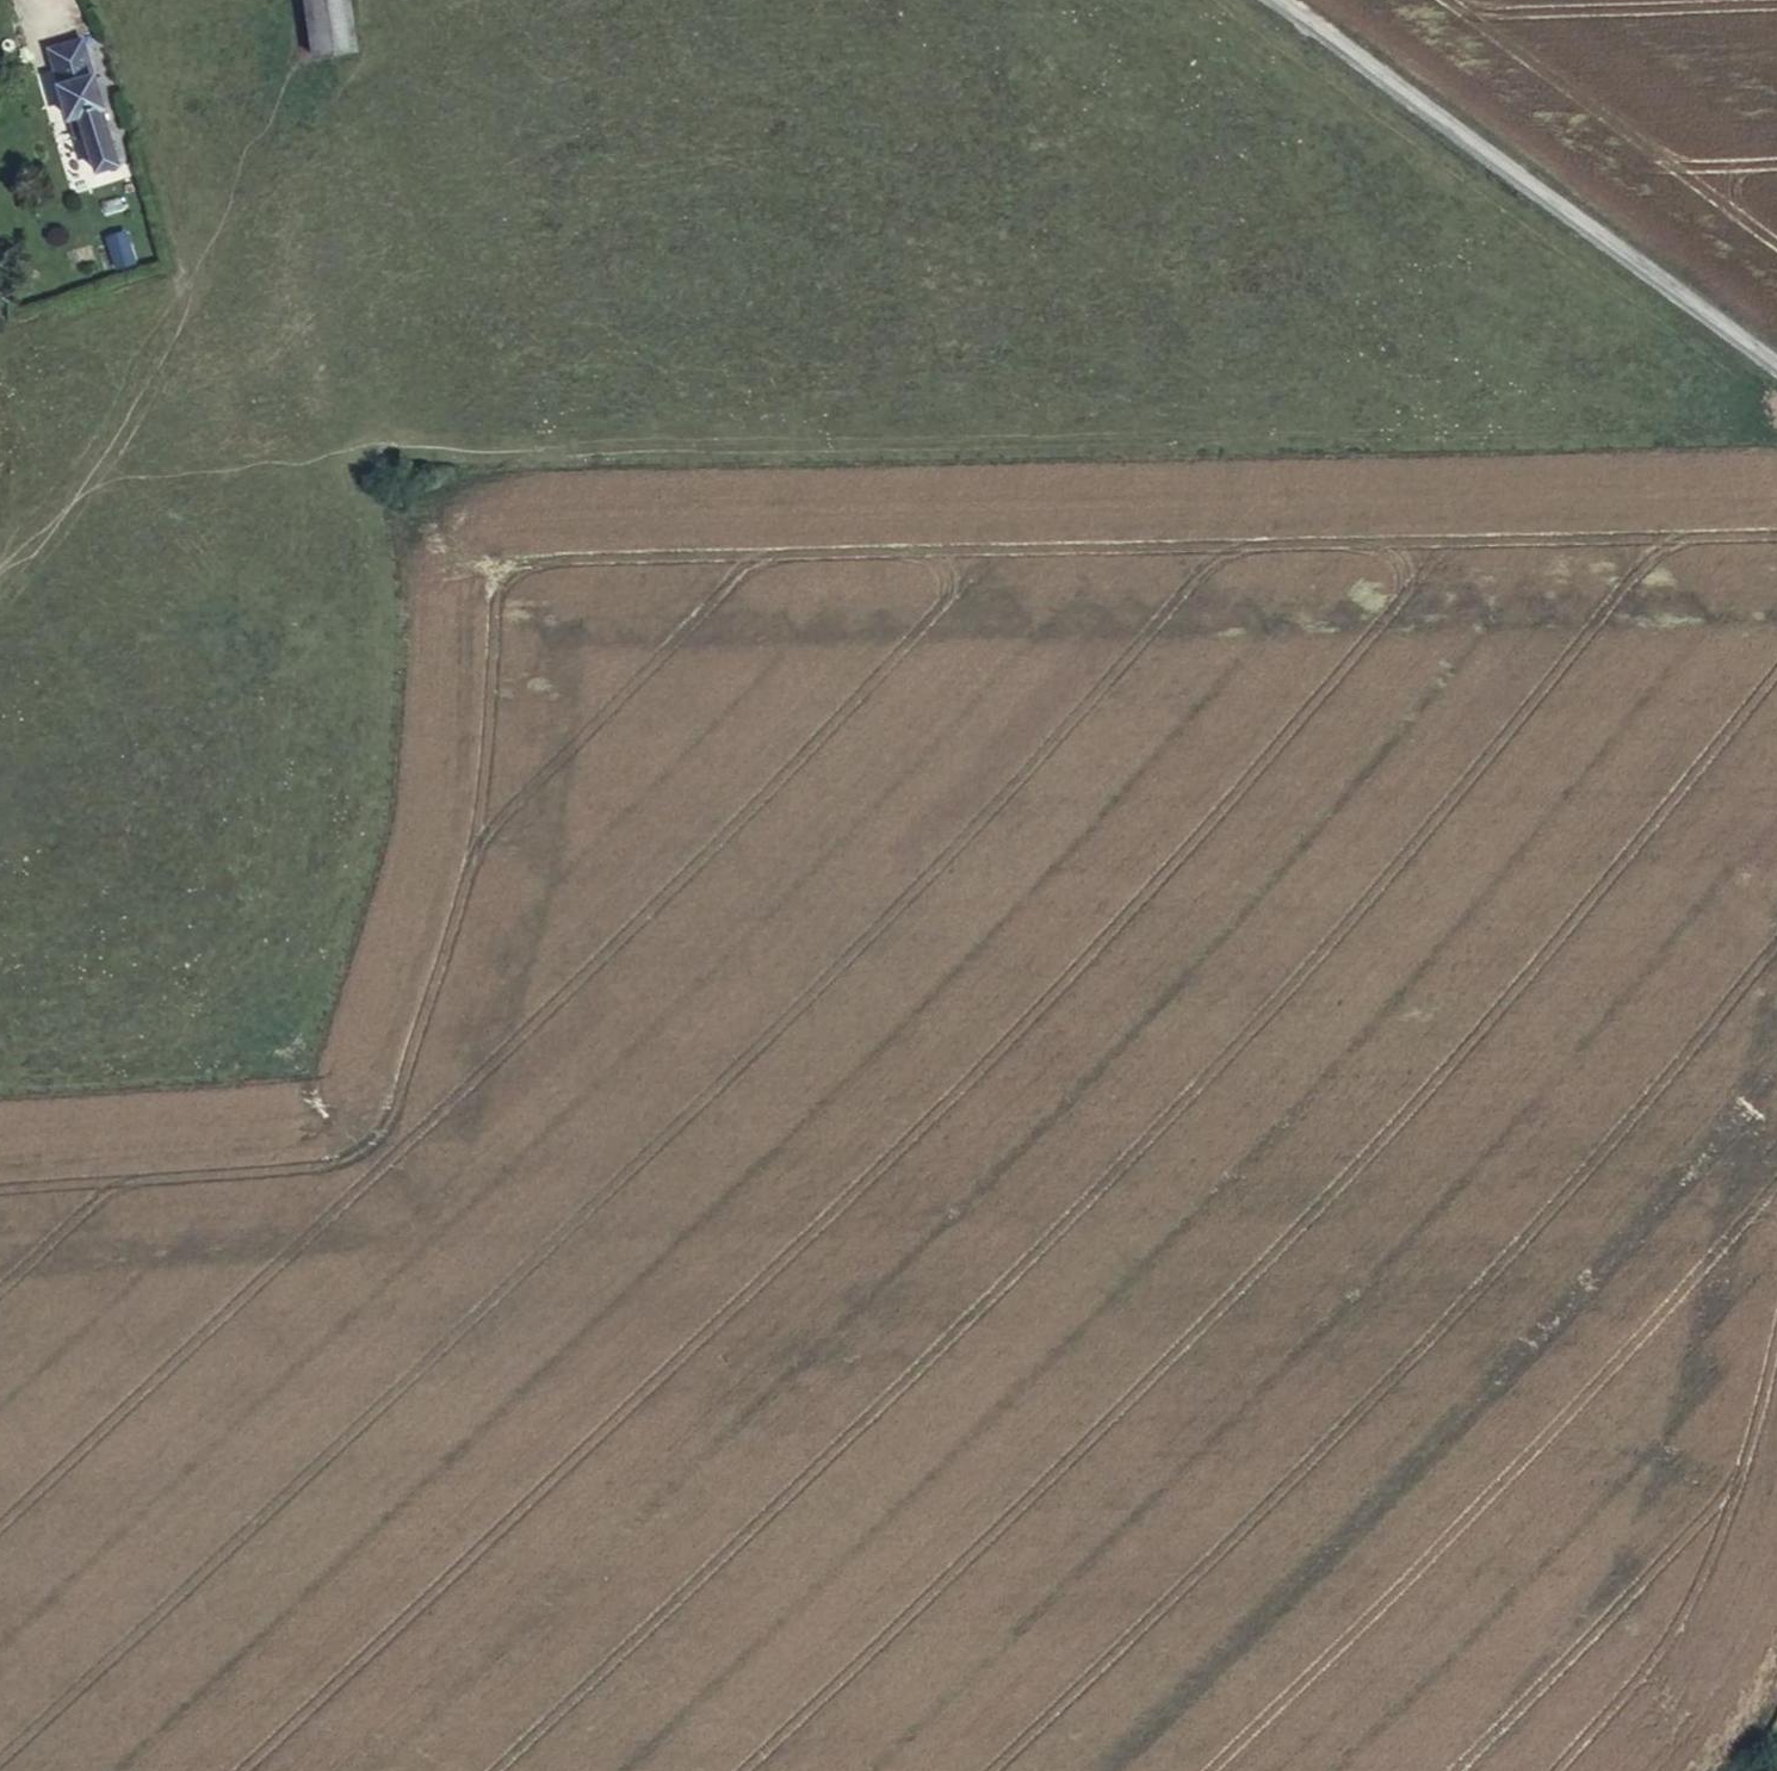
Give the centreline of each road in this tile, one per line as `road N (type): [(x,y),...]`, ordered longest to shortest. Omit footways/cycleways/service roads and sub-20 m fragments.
road 1 (unclassified): [(1280,0),(1776,365)]

